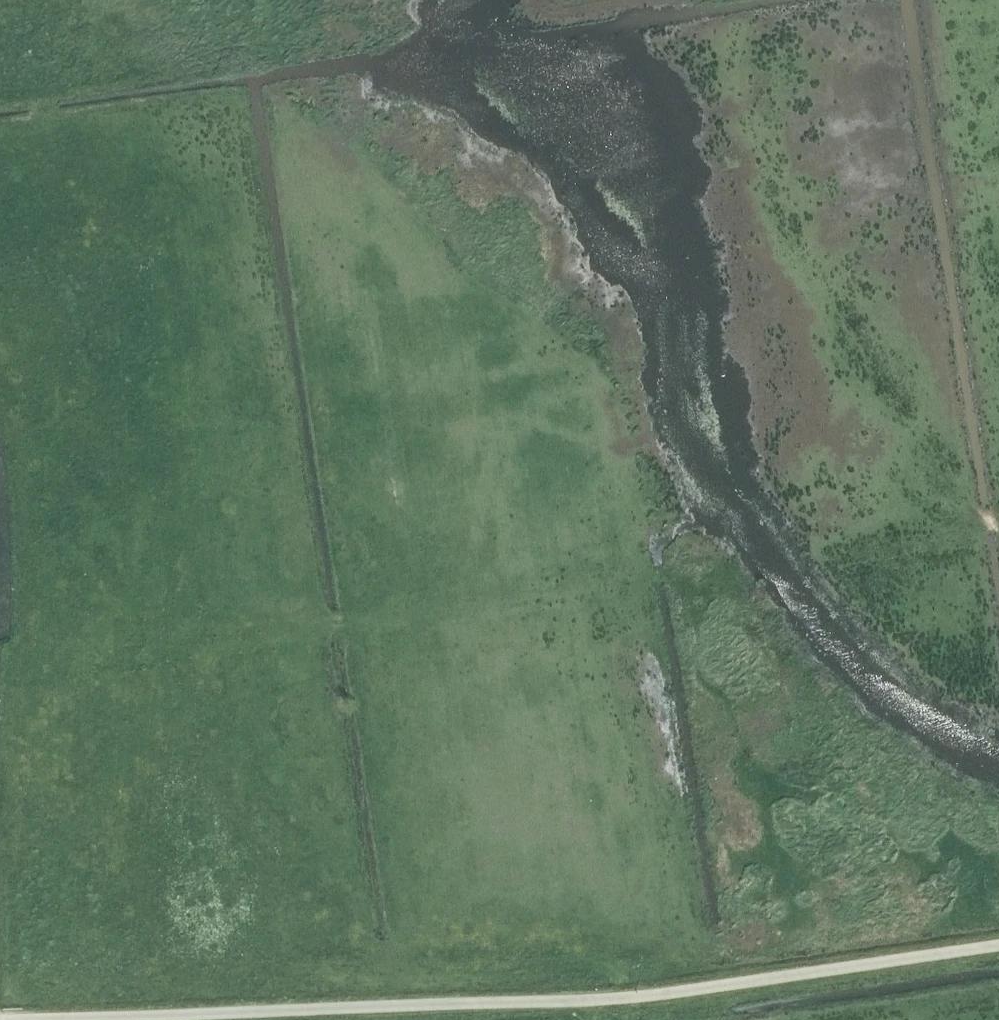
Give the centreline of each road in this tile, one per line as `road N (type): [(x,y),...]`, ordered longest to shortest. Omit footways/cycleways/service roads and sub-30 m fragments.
road 1 (track): [(0,1019),(576,1003),(998,946)]

